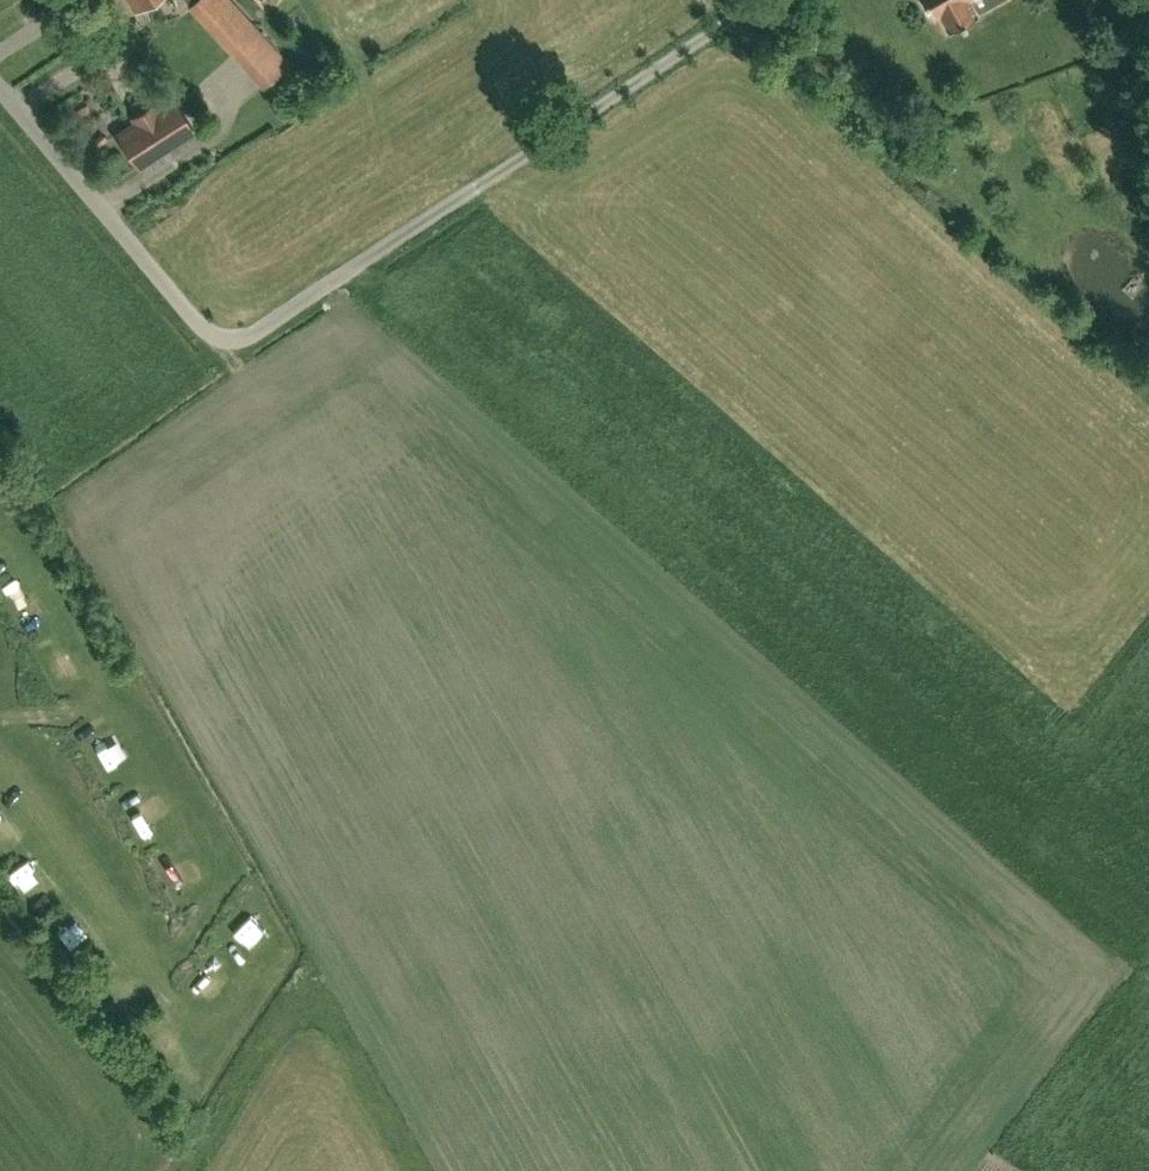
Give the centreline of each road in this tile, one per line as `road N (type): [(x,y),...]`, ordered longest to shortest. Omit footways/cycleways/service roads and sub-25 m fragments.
road 1 (unclassified): [(0,88),(196,320),(226,339),(264,331),(758,0)]

